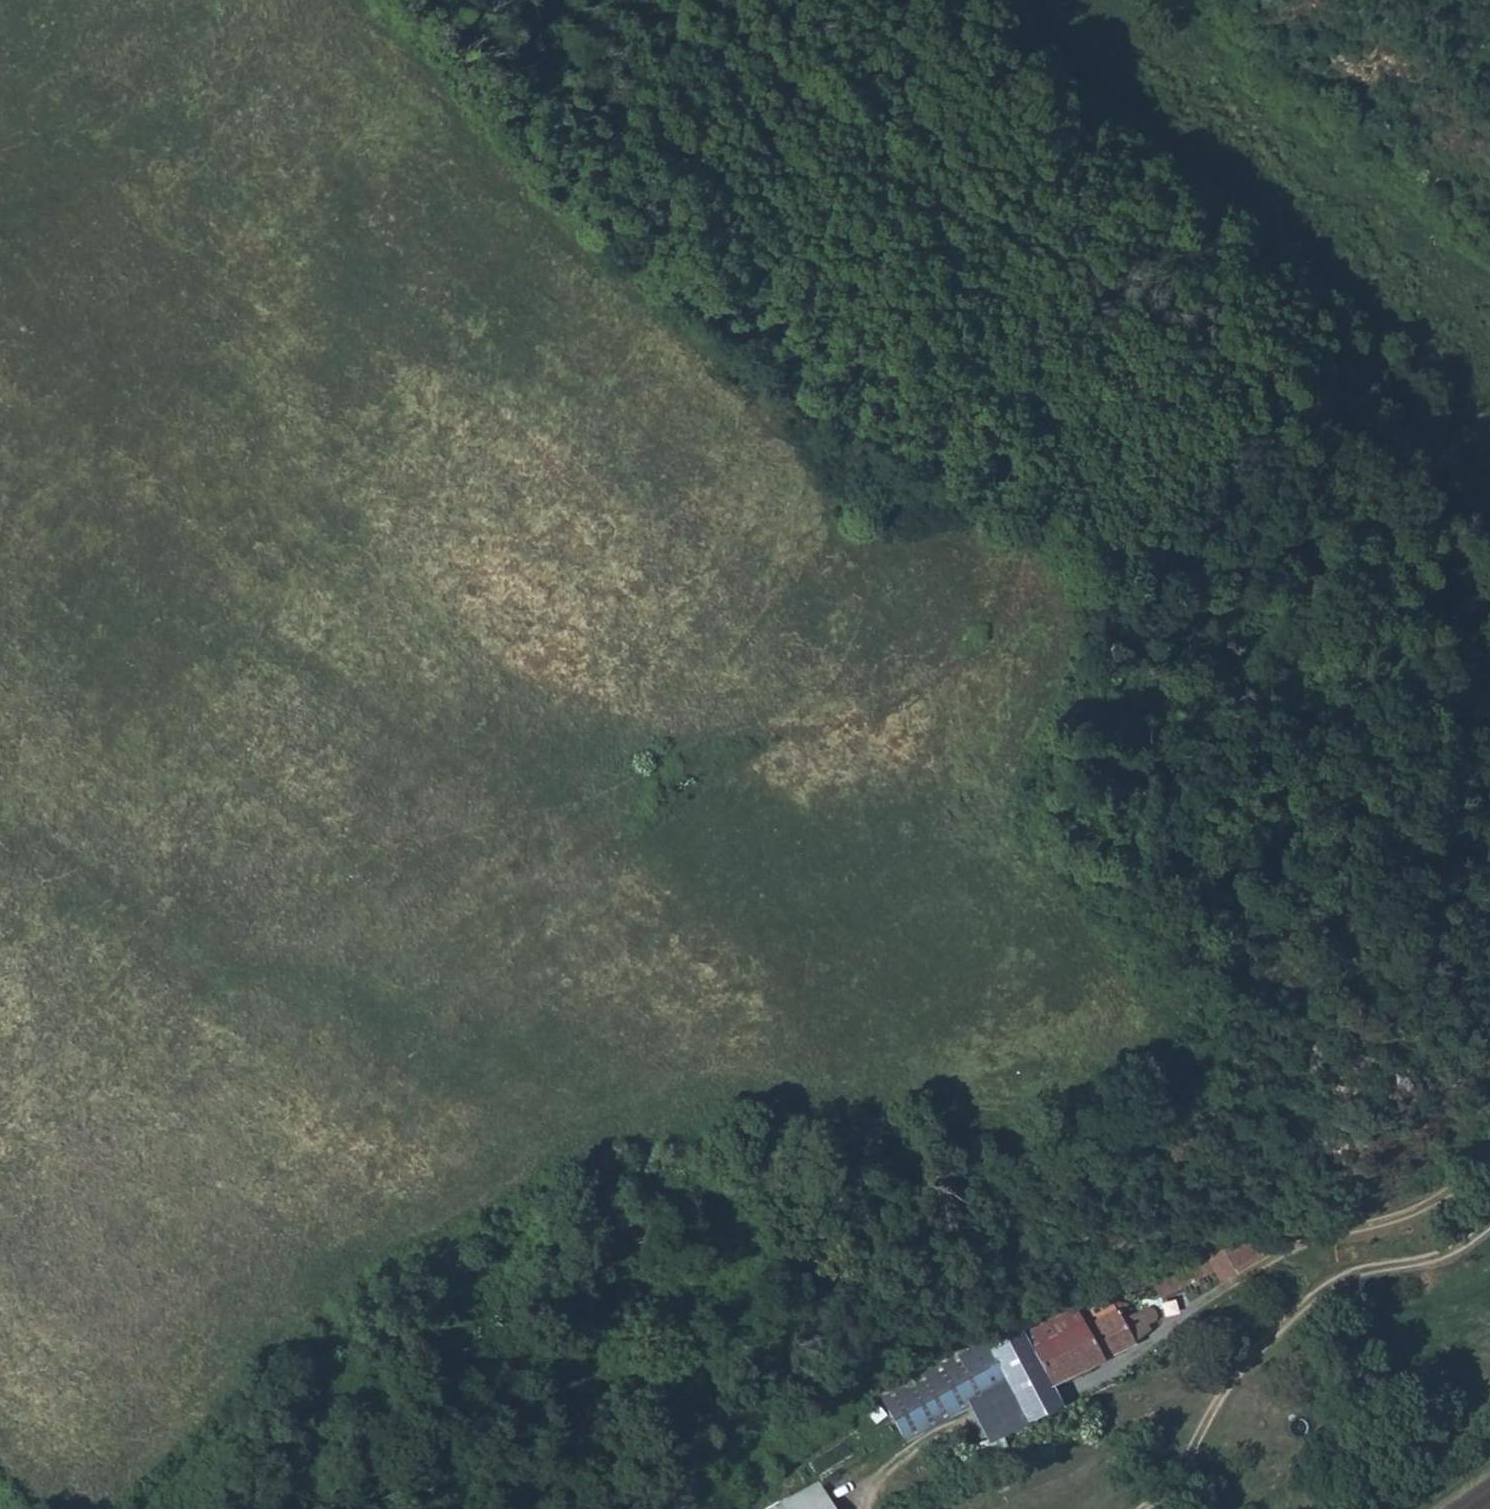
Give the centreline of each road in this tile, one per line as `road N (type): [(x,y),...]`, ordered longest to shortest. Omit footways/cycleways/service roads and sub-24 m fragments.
road 1 (track): [(1489,1231),(1448,1258),(1326,1295),(1244,1360),(1167,1491),(1146,1508)]

